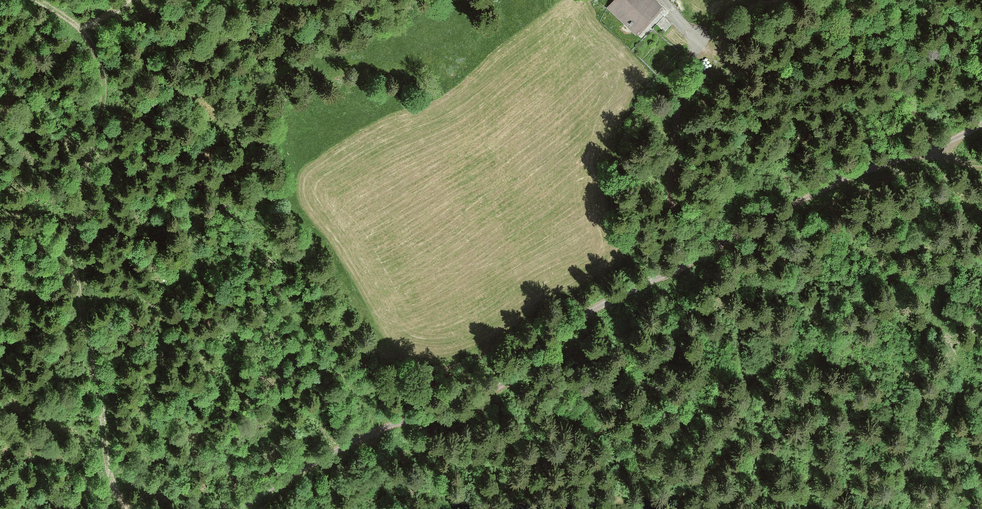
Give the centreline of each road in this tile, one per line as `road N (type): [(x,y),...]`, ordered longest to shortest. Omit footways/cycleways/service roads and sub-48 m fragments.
road 1 (track): [(129,508),(112,476),(75,257),(105,84),(84,32),(36,0)]
road 2 (track): [(595,312),(803,200),(981,125)]
road 3 (track): [(595,312),(552,338),(504,387),(342,449),(240,508)]
road 4 (track): [(981,163),(934,147),(914,101),(911,66),(891,42),(836,28),(690,36)]
road 5 (track): [(663,0),(693,46),(681,86),(662,276)]

